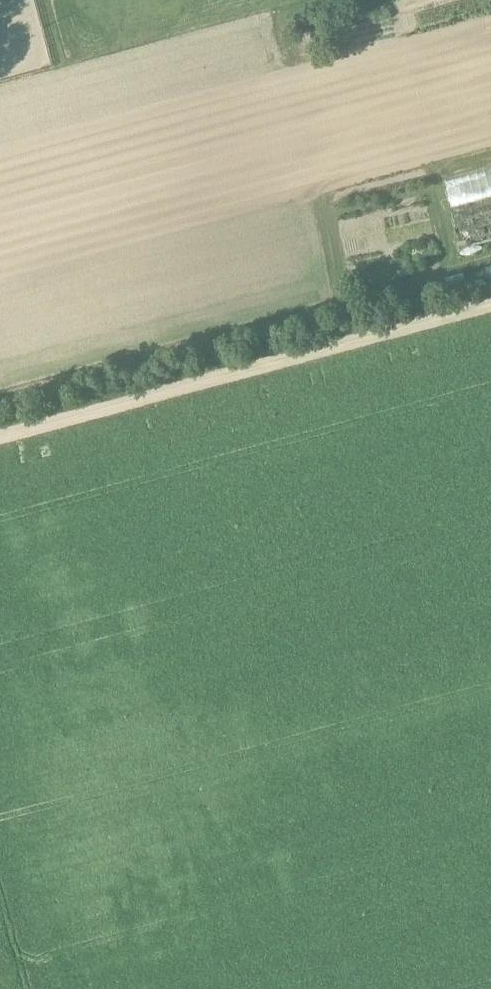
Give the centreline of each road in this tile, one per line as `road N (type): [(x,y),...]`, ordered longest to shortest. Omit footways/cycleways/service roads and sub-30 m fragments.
road 1 (track): [(0,436),(490,303)]

